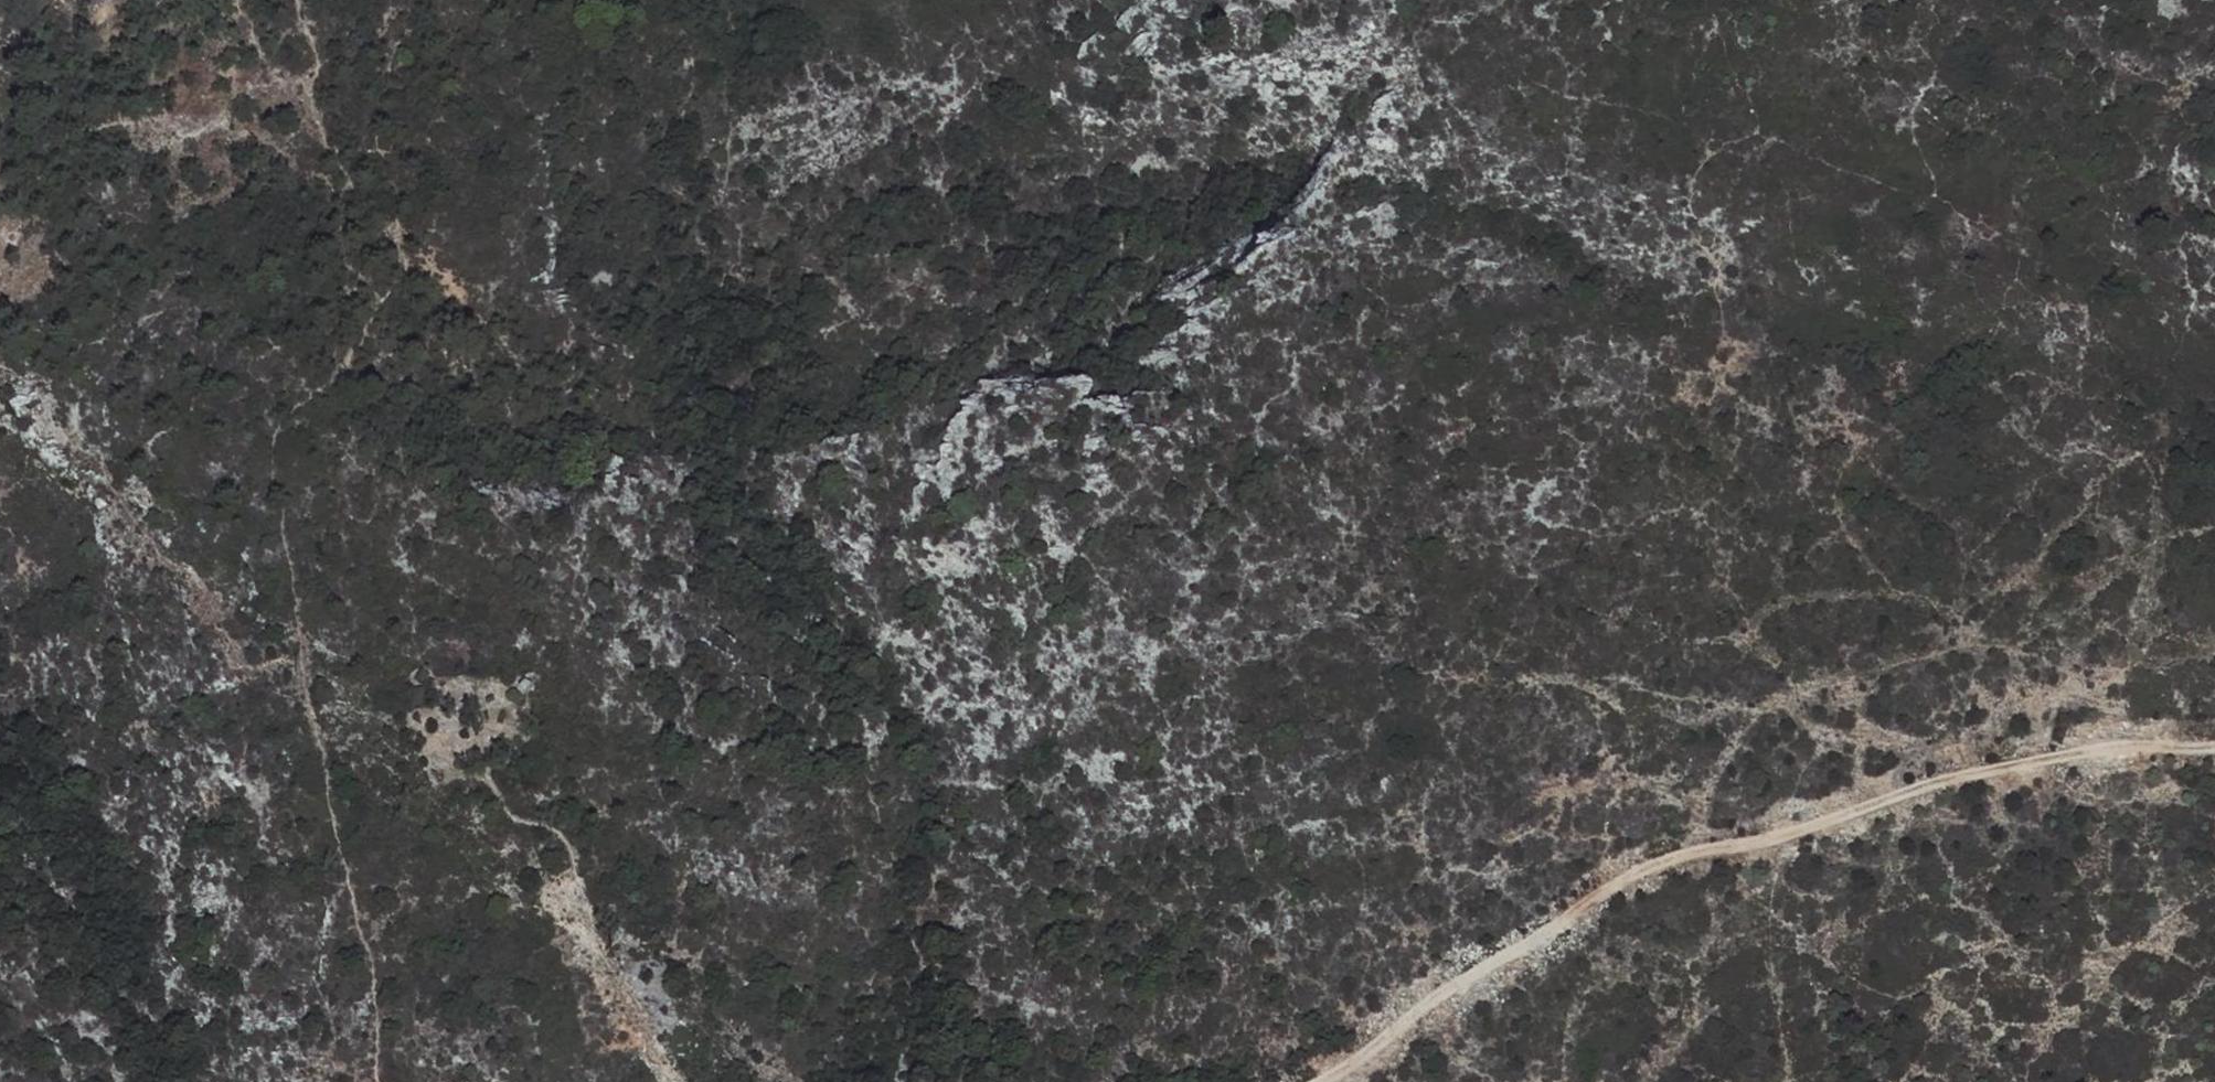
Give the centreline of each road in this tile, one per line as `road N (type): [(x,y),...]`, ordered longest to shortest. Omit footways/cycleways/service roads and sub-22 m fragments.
road 1 (track): [(2214,742),(2191,750),(2096,742),(1804,824),(1654,847),(1401,1014),(1324,1081)]

